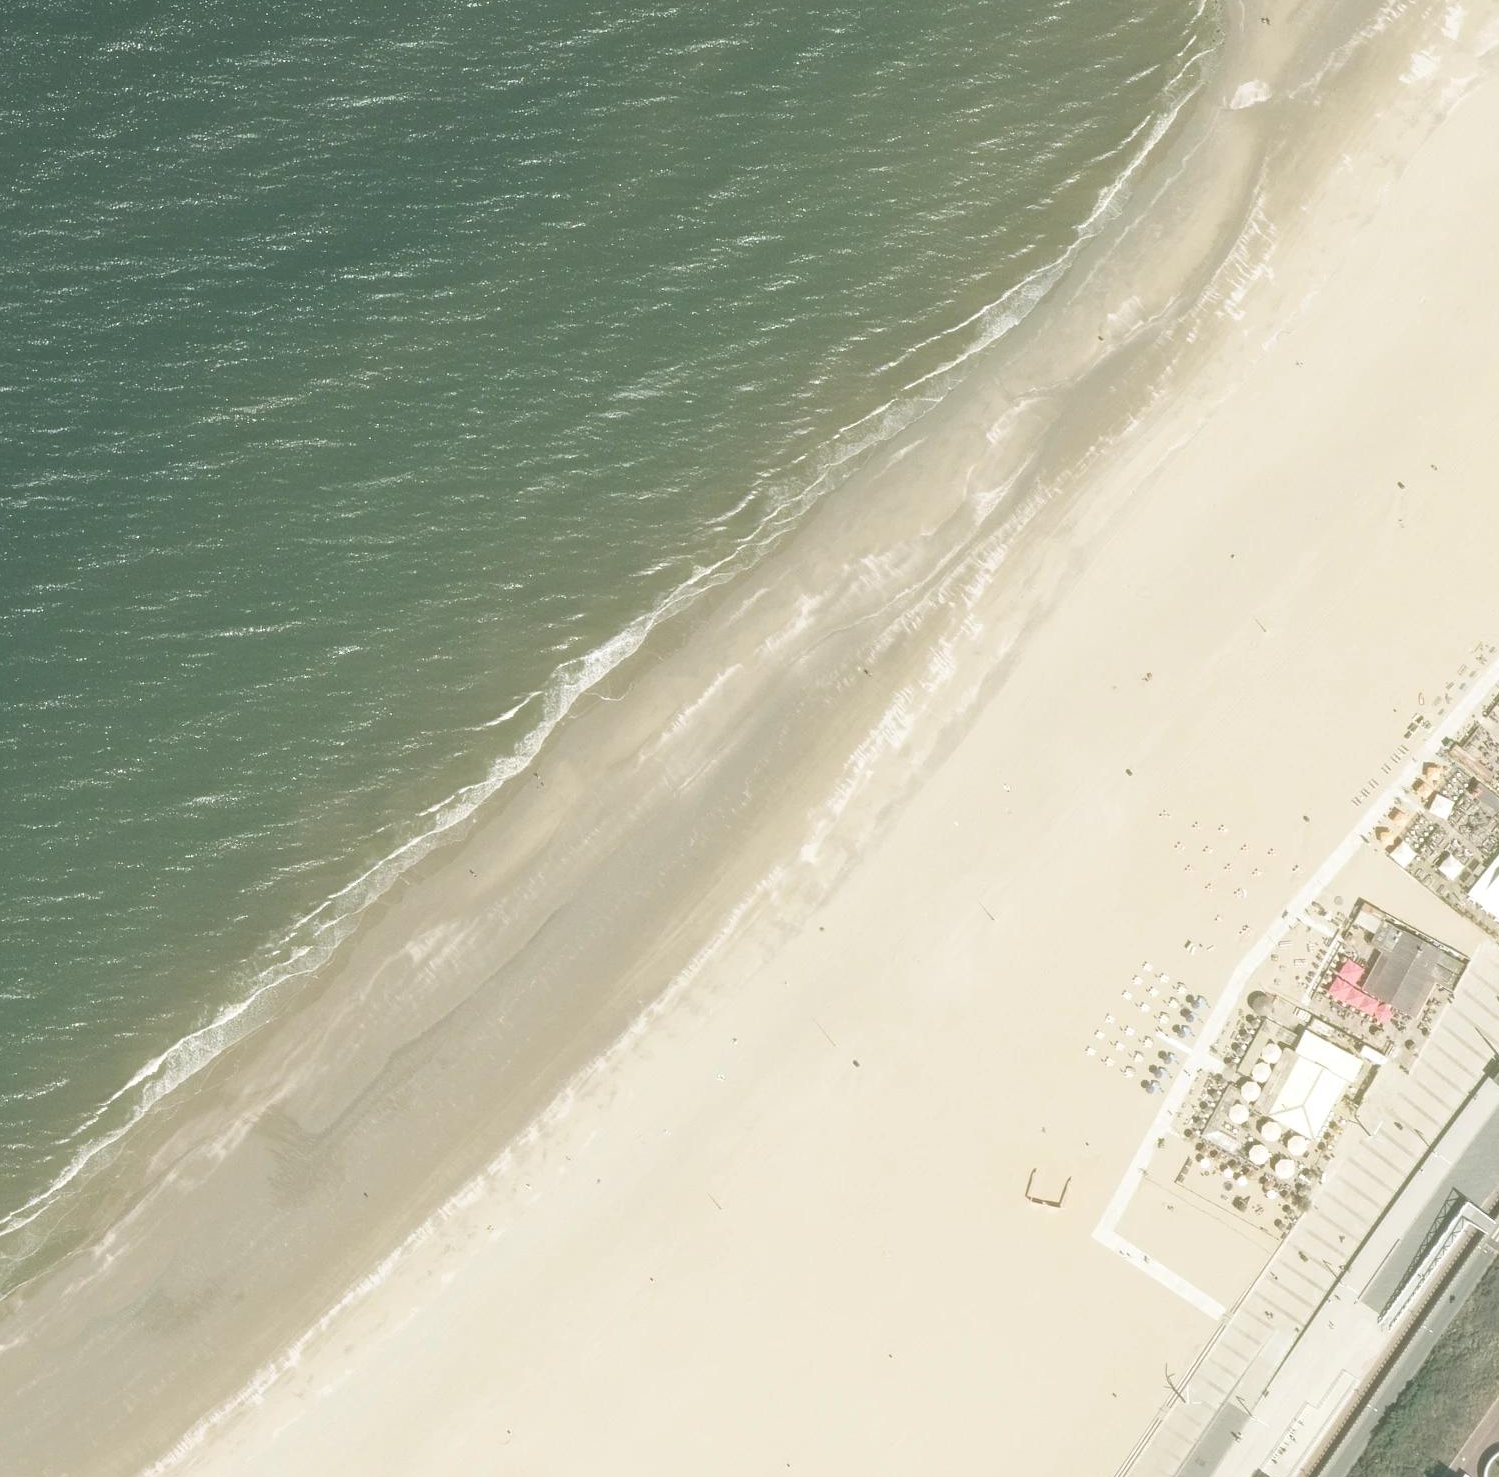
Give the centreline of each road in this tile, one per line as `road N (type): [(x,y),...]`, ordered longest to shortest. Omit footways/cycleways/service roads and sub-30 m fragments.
road 1 (residential): [(1498,1238),(1335,1476)]

